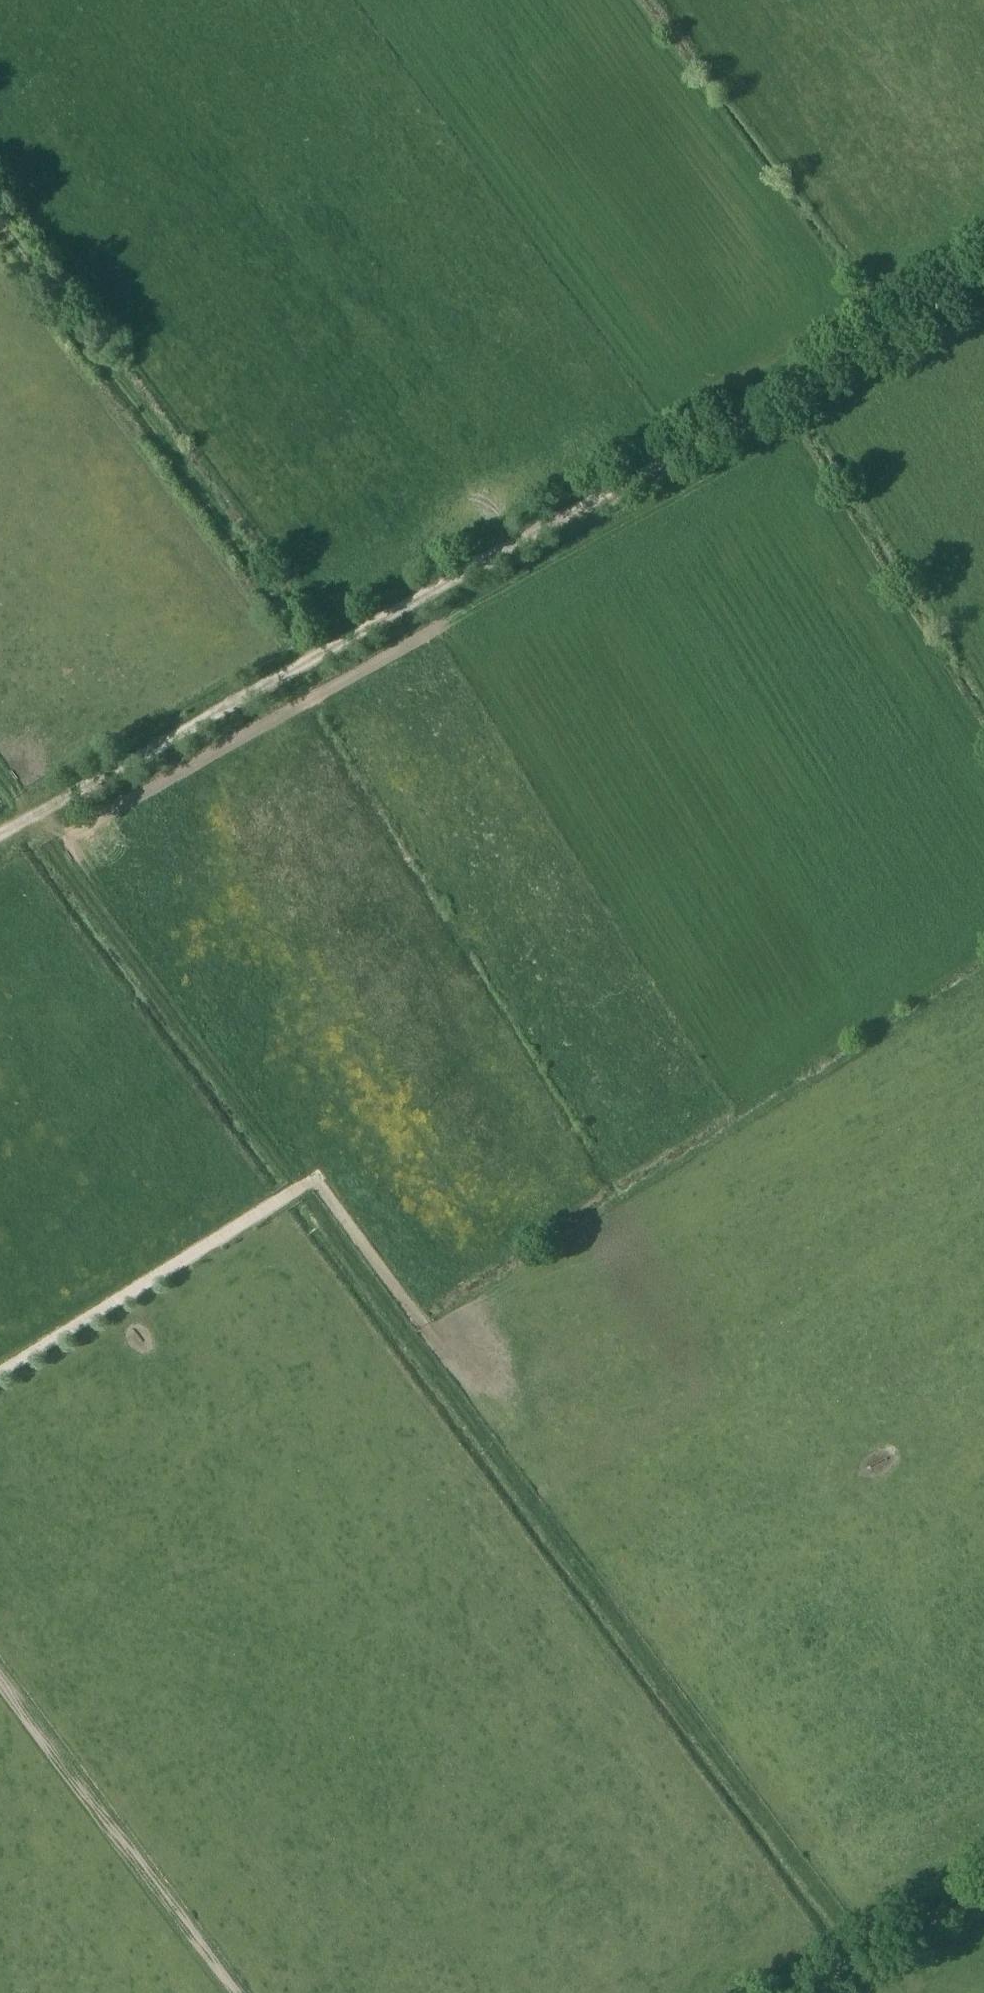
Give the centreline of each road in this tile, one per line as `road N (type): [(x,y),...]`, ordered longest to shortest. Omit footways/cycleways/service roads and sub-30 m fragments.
road 1 (track): [(983,291),(322,655)]
road 2 (track): [(322,655),(0,220)]
road 3 (track): [(322,655),(0,833)]
road 4 (track): [(798,1992),(983,1888)]

